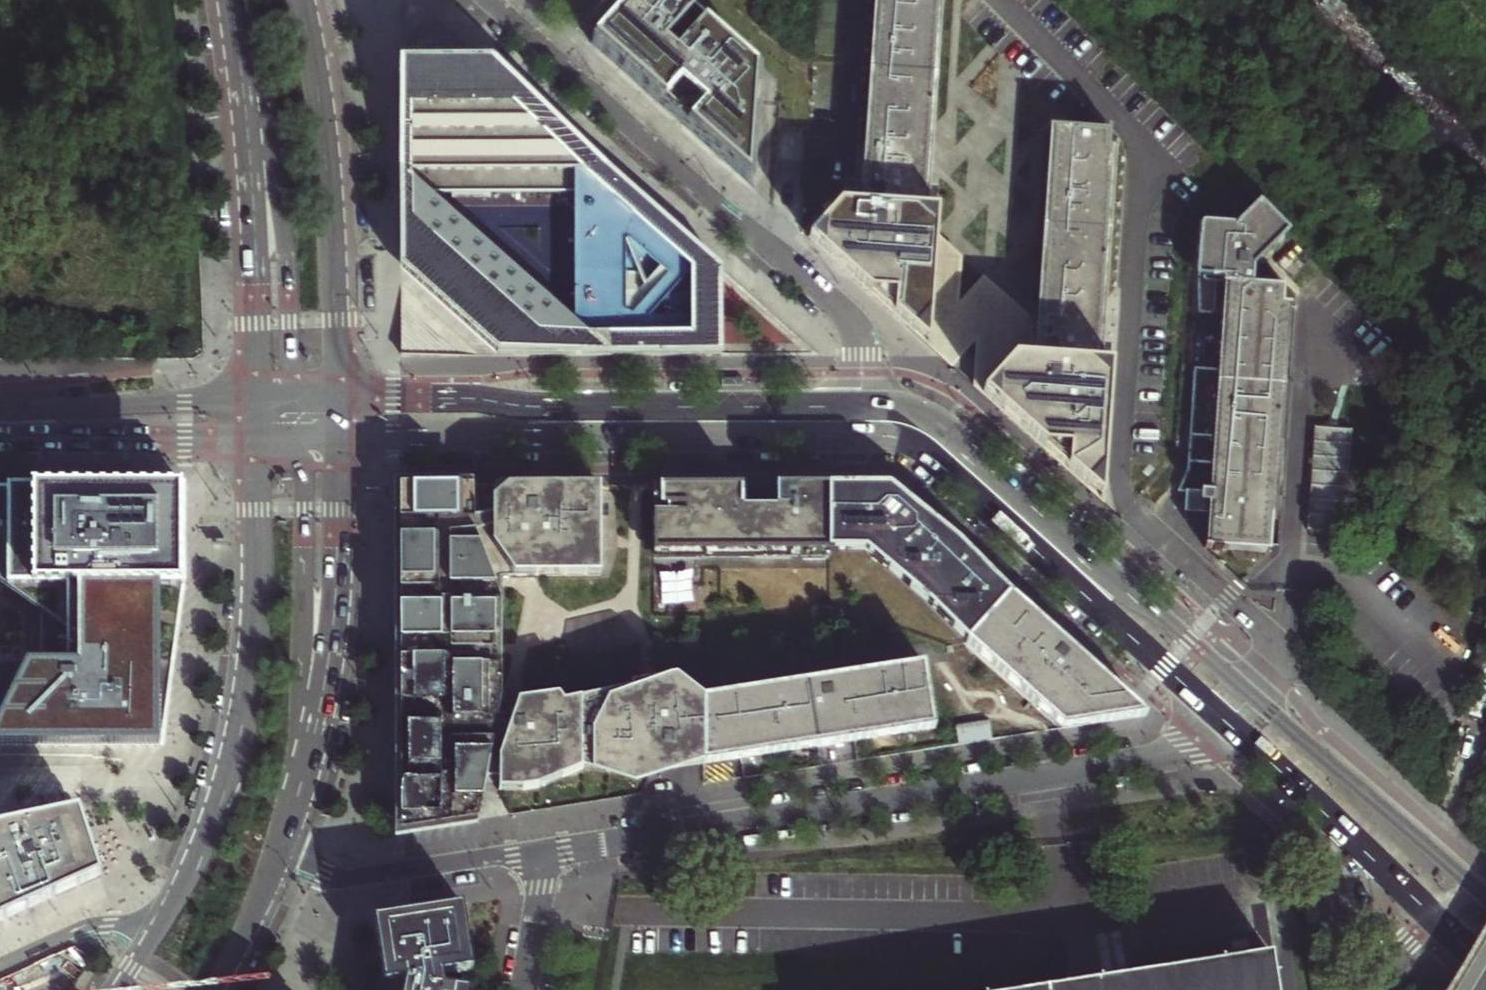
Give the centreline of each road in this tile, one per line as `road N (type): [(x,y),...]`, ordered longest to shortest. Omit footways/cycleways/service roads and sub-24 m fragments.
road 1 (primary): [(339,441),(867,435),(909,443),(1323,813)]
road 2 (primary): [(1485,897),(935,422),(911,410),(864,406)]
road 3 (residential): [(545,851),(1127,761),(1211,738)]
road 4 (residential): [(491,0),(847,316),(858,342),(864,406)]
road 5 (primary): [(864,406),(555,408),(337,397)]
road 6 (primary): [(257,440),(257,599),(246,701),(223,795),(159,932)]
road 7 (primary): [(241,0),(270,139),(299,398)]
road 8 (primary): [(337,397),(328,133),(301,0)]
road 9 (primary): [(230,0),(248,141),(256,398)]
road 10 (primary): [(296,800),(334,621),(339,441)]
road 11 (primary): [(296,800),(307,606),(305,479),(296,441)]
road 12 (residential): [(545,851),(335,878),(315,867),(287,831)]
road 13 (secondary): [(0,428),(257,440)]
road 14 (secondary): [(256,398),(0,420)]
road 15 (track): [(1485,176),(1308,0)]
road 16 (motorway): [(1323,813),(1368,910),(1378,989)]
road 17 (primary): [(214,989),(287,831)]
road 18 (residential): [(159,932),(96,928),(0,970)]
road 19 (primary): [(1323,813),(1437,920)]
road 20 (residential): [(545,851),(524,989)]

